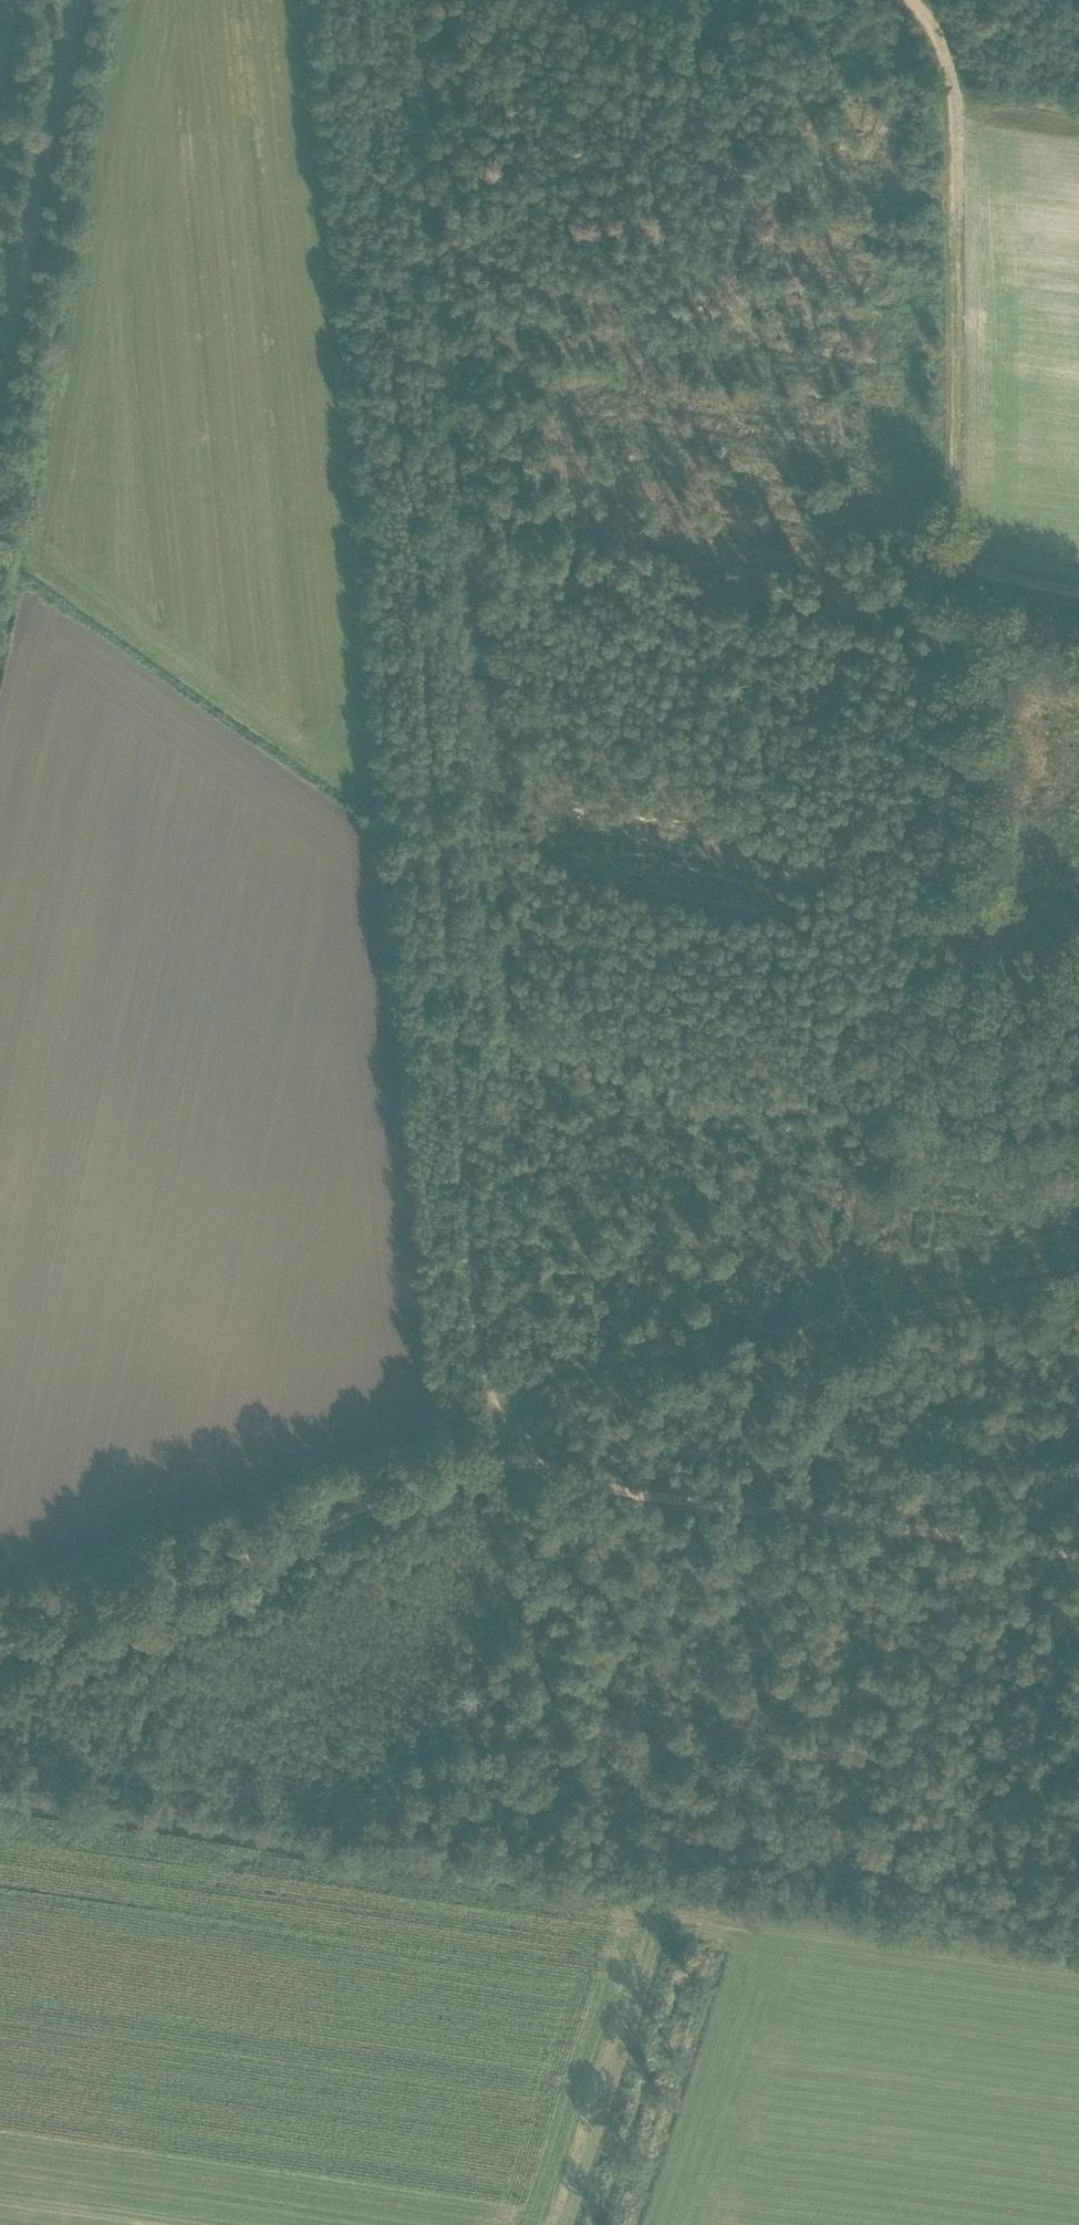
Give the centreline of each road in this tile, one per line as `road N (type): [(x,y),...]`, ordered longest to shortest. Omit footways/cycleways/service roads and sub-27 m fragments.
road 1 (track): [(506,1418),(479,1368),(461,1008),(370,0)]
road 2 (track): [(931,0),(955,65),(953,544),(974,567),(1078,588)]
road 3 (track): [(1078,1546),(595,1477),(541,1461),(506,1418)]
road 4 (track): [(506,1418),(485,1451),(451,1475),(0,1641)]
road 5 (tertiary): [(0,368),(75,0)]

